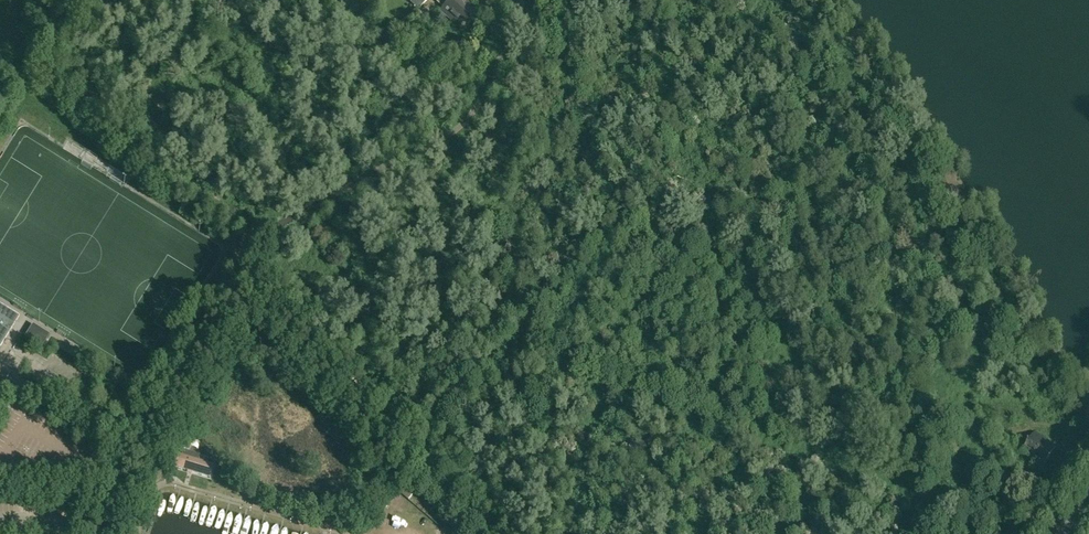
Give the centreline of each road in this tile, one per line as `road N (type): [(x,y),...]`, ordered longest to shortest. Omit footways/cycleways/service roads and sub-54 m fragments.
road 1 (track): [(488,533),(246,256),(254,238)]
road 2 (track): [(1088,438),(1007,533)]

